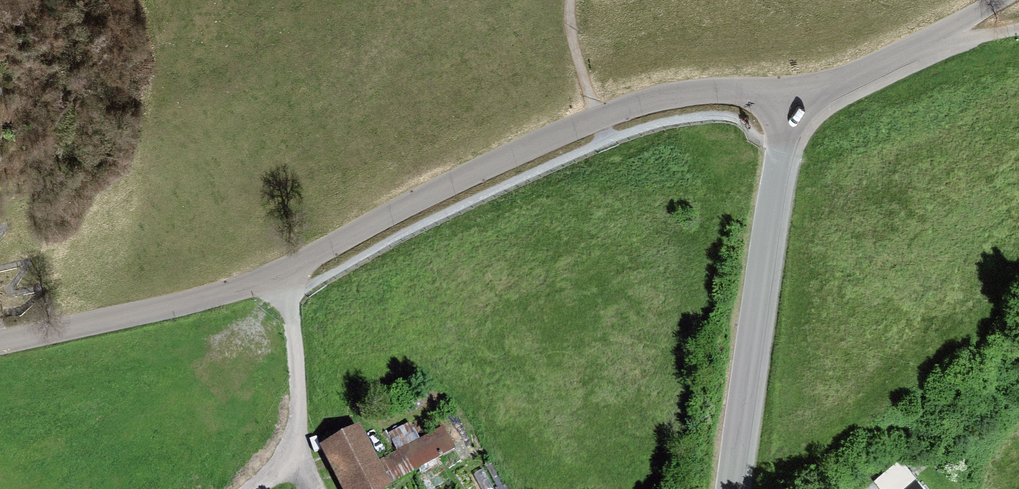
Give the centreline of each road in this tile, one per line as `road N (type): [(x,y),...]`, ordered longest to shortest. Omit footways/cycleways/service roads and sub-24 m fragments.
road 1 (tertiary): [(0,347),(277,279),(439,192),(596,118),(668,96),(729,91),(788,106)]
road 2 (tertiary): [(788,106),(731,488)]
road 3 (tertiary): [(998,0),(788,106)]
road 4 (track): [(277,279),(296,328),(303,446),(263,488)]
road 5 (track): [(596,118),(573,40),(570,0)]

